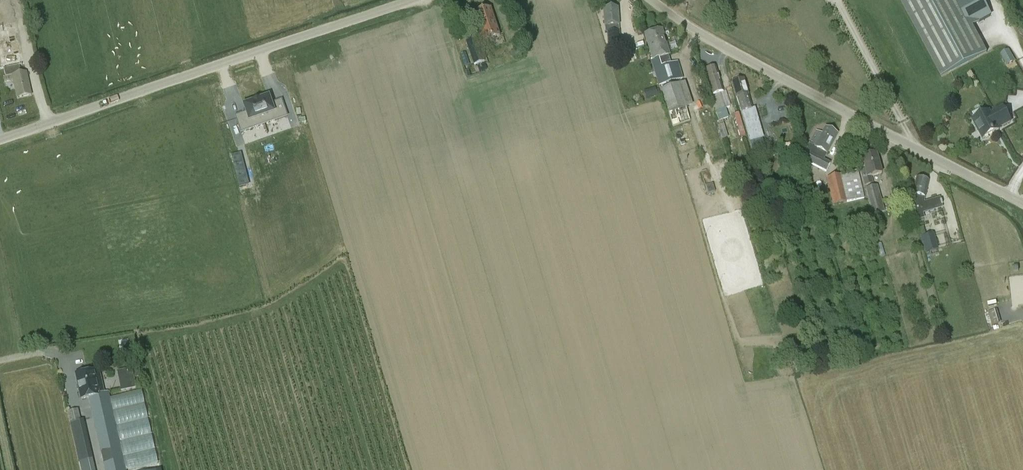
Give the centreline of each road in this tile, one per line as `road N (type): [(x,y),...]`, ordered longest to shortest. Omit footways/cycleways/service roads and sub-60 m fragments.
road 1 (unclassified): [(410,0),(0,139)]
road 2 (unclassified): [(1022,203),(722,46),(654,0)]

